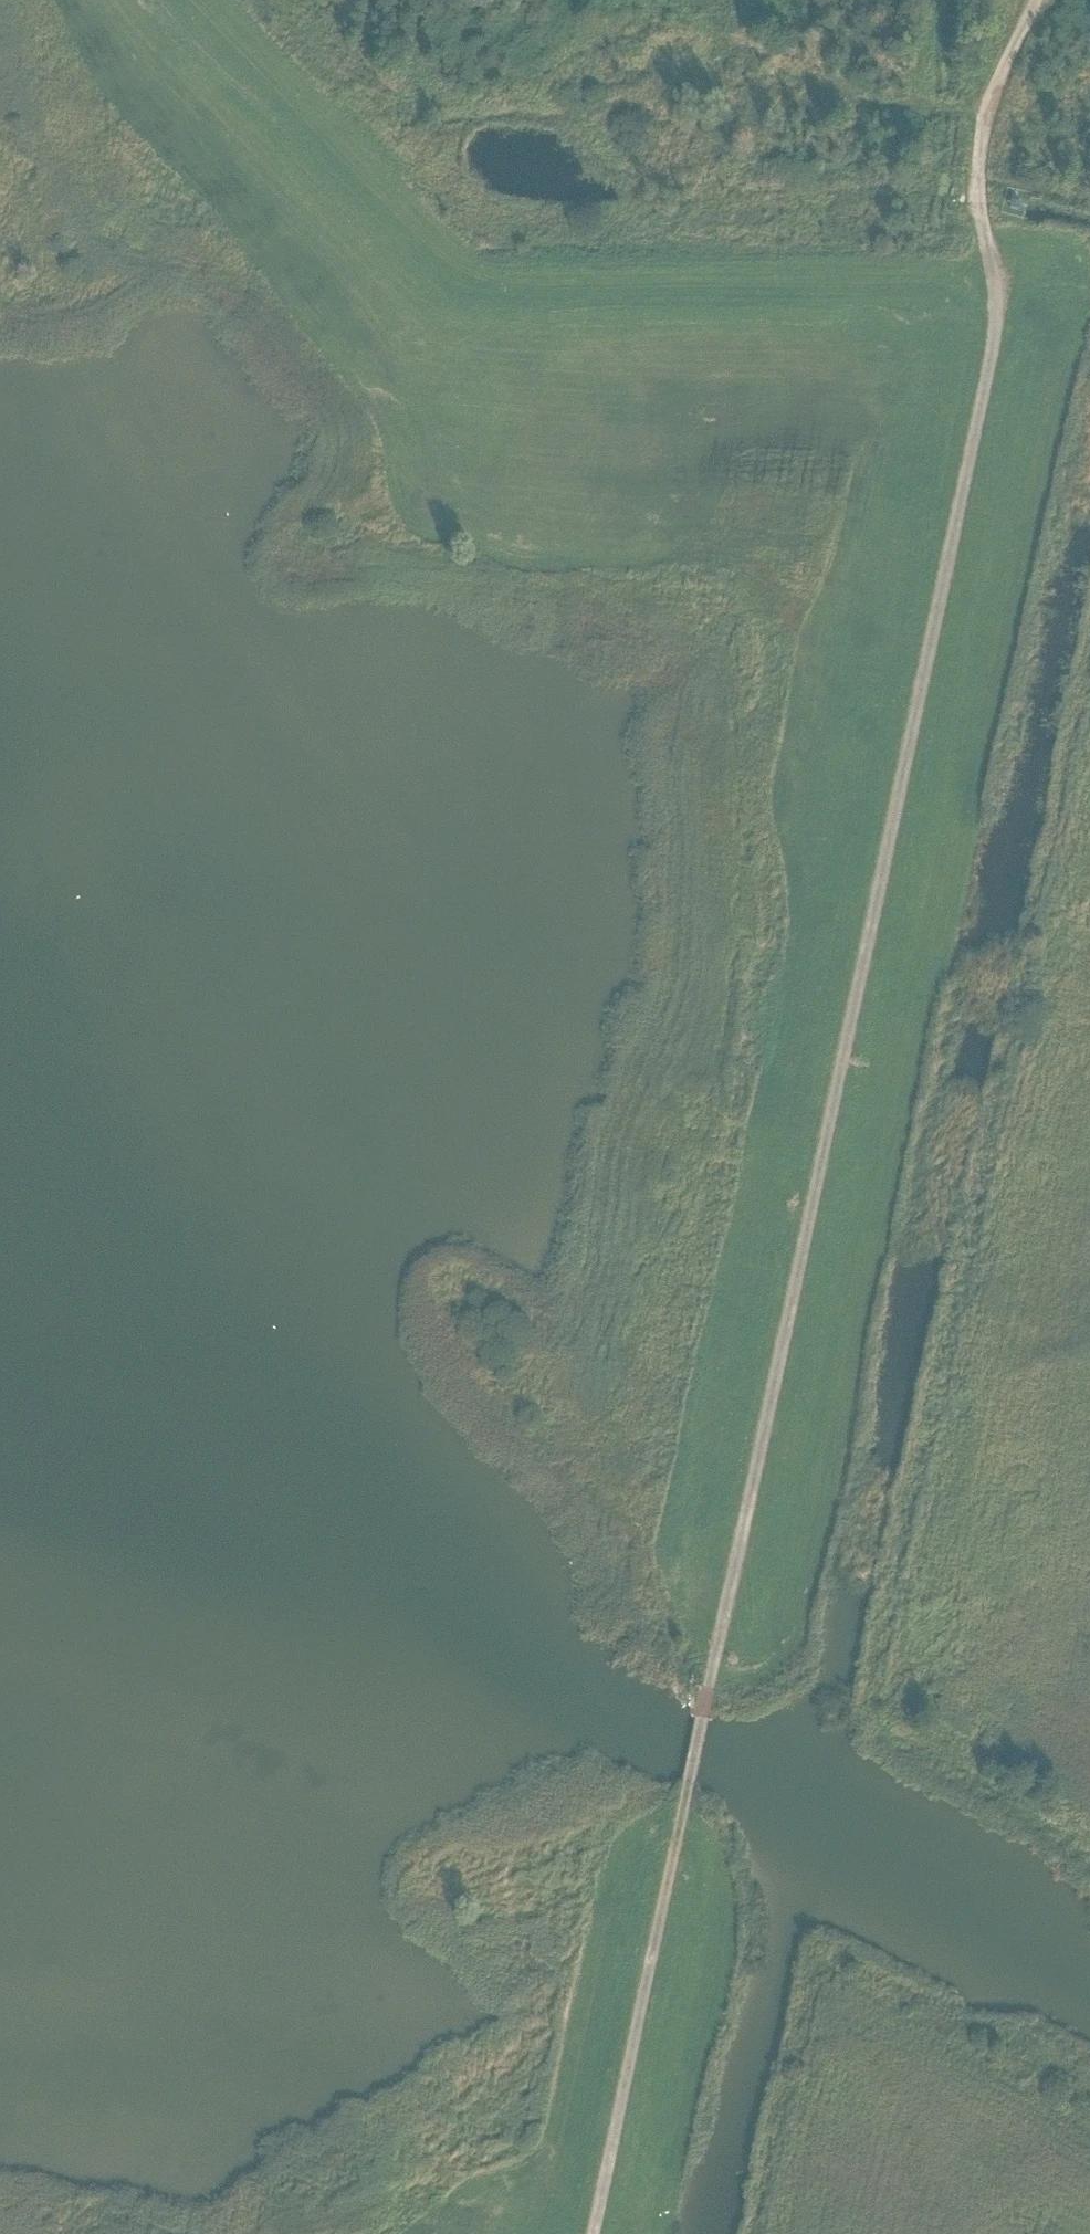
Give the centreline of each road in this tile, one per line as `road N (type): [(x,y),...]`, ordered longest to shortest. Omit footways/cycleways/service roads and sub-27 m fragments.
road 1 (track): [(688,1784),(1000,321),(992,267)]
road 2 (track): [(688,1784),(594,2233)]
road 3 (track): [(1034,0),(995,85),(978,153),(976,196),(992,267)]

